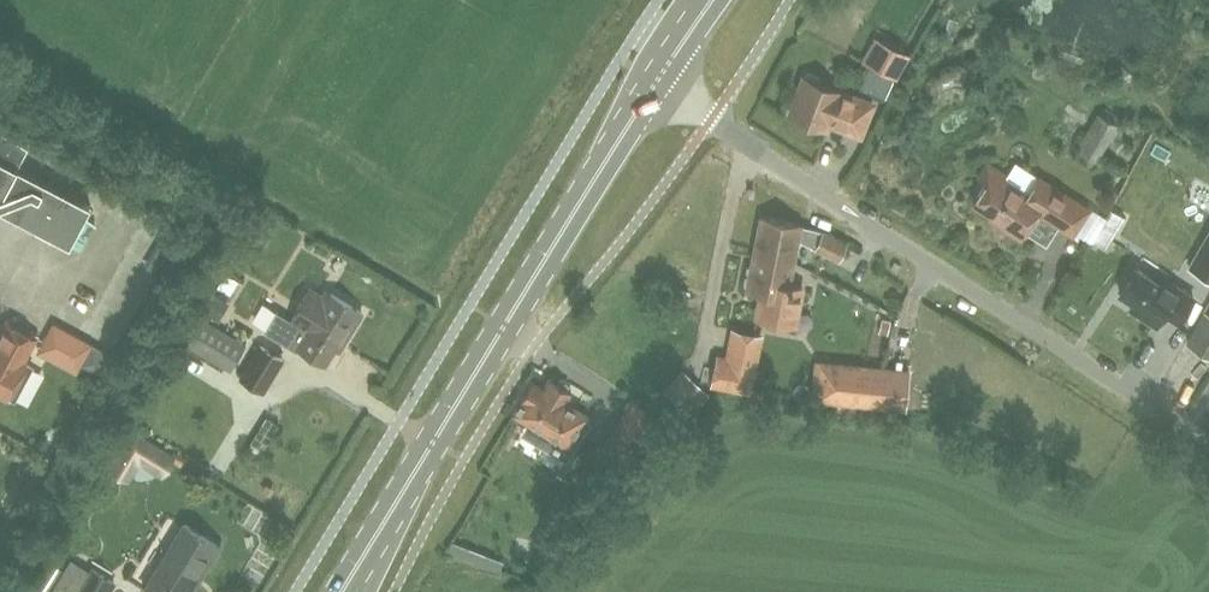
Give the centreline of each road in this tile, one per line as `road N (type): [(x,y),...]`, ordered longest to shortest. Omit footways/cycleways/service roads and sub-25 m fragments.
road 1 (unclassified): [(1208,419),(835,203),(656,81)]
road 2 (primary): [(341,591),(656,81)]

